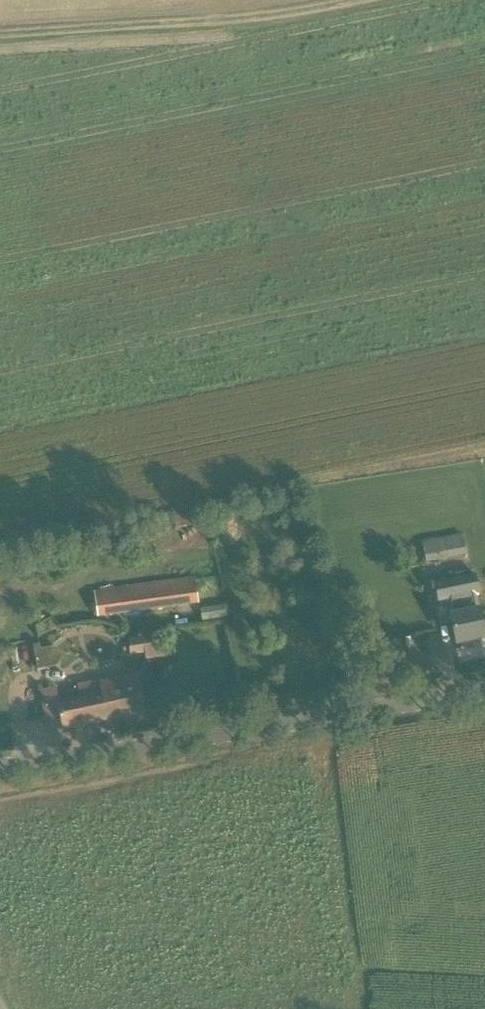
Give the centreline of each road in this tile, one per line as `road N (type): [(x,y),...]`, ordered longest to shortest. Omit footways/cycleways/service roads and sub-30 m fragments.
road 1 (tertiary): [(0,777),(484,699)]
road 2 (track): [(0,41),(233,25),(376,0)]

